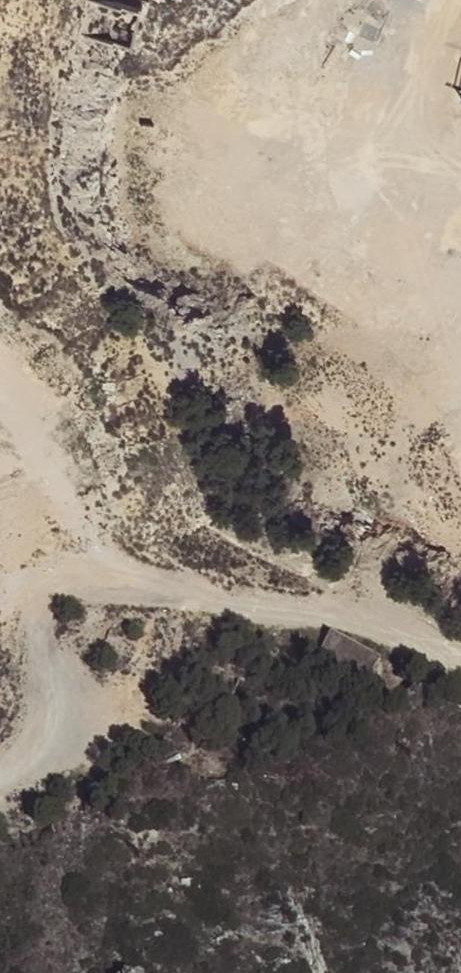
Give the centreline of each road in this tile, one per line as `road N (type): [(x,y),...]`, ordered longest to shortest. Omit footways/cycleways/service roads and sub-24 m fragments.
road 1 (track): [(460,669),(358,616),(126,576),(72,583),(43,613),(72,724),(25,773),(0,777)]
road 2 (track): [(460,171),(425,165),(392,123),(452,0)]

